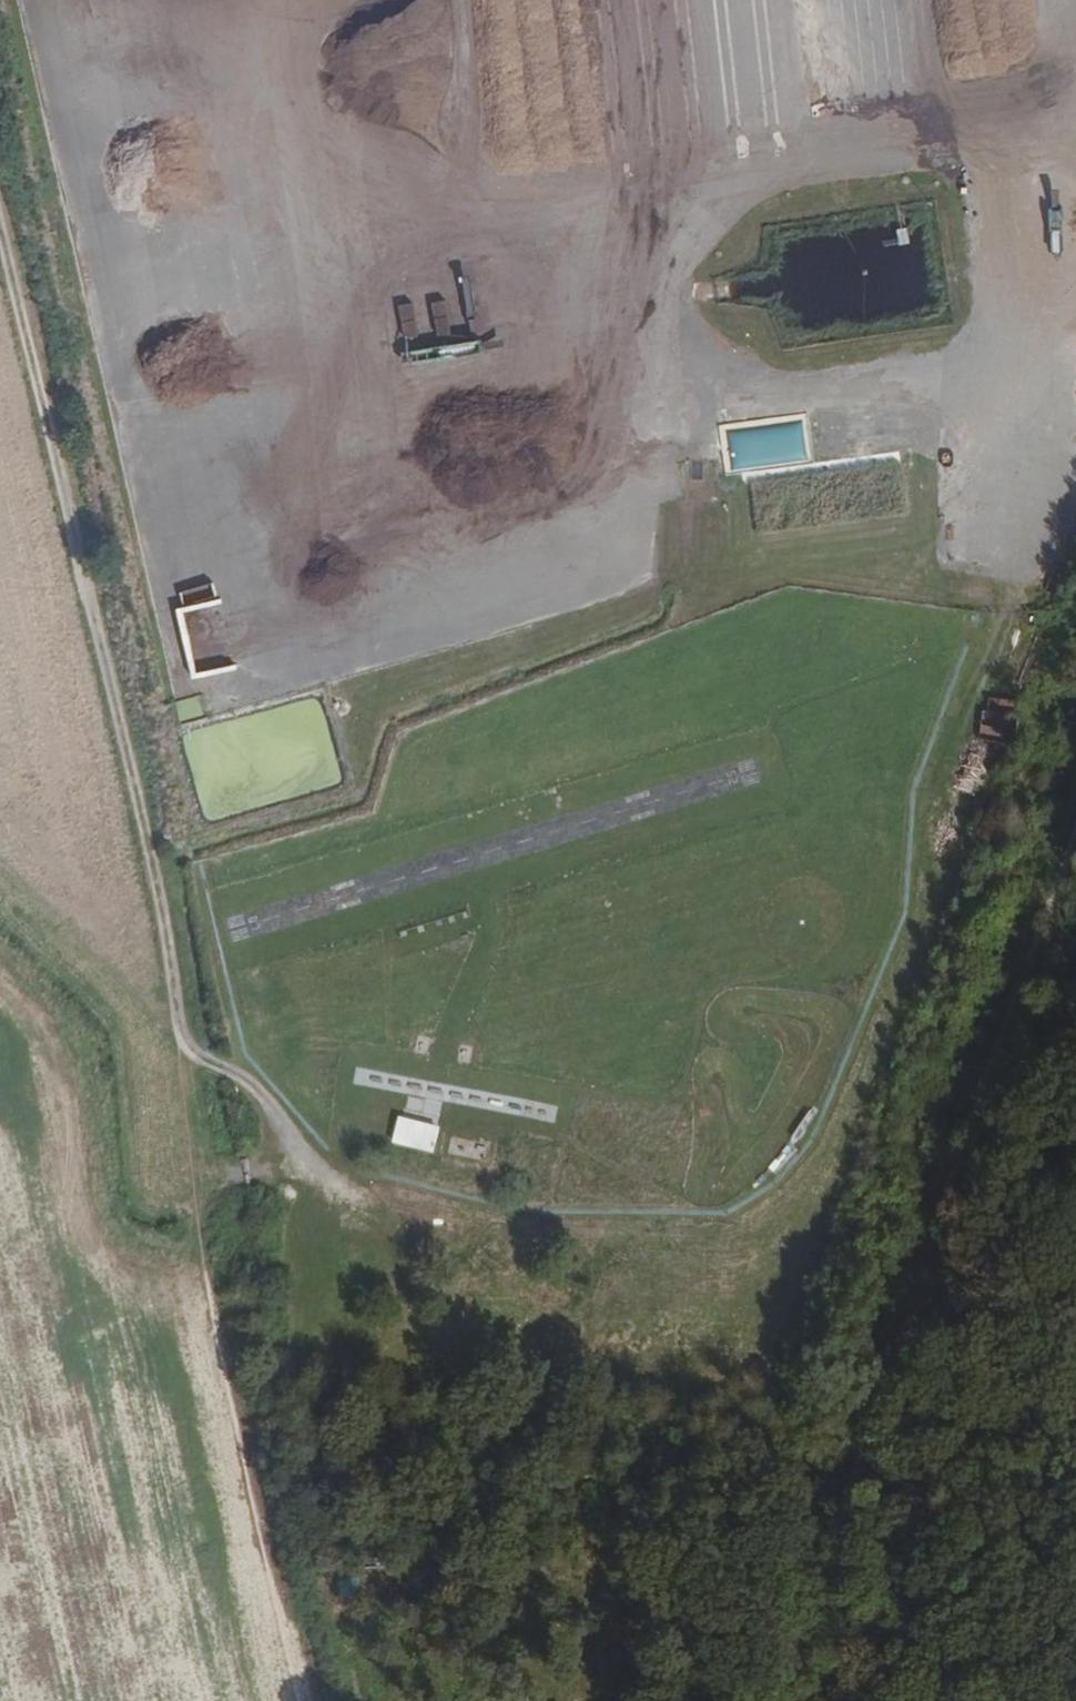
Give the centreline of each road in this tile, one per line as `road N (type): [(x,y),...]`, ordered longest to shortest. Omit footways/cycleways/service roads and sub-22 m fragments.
road 1 (track): [(0,207),(148,833),(179,1022),(201,1057),(268,1104),(335,1184),(392,1200)]
road 2 (track): [(780,1700),(1075,889)]

